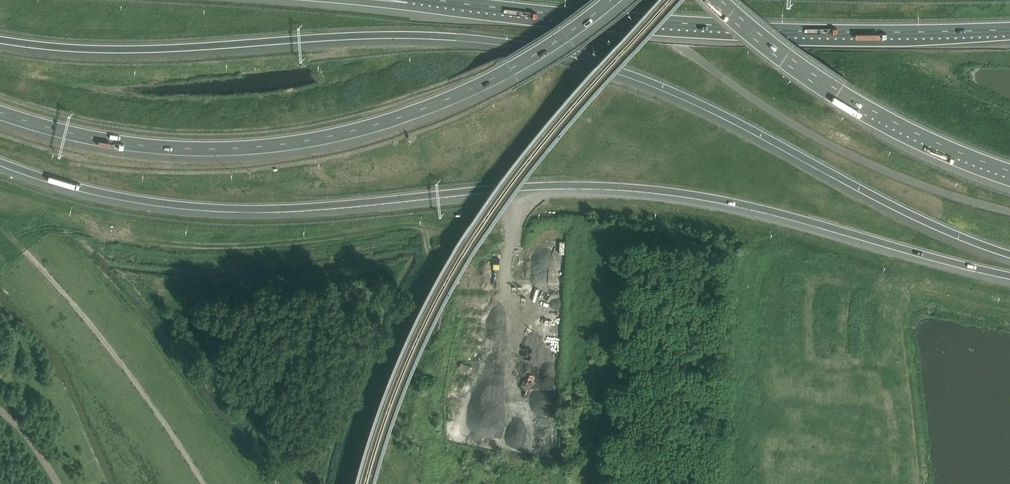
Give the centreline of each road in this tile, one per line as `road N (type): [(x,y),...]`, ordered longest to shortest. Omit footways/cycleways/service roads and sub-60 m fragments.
road 1 (motorway): [(0,39),(138,48),(343,35),(531,45),(650,79),(911,213),(1009,254)]
road 2 (motorway): [(0,160),(58,182),(166,204),(283,210),(601,186),(706,196),(1009,276)]
road 3 (motorway): [(0,118),(142,150),(303,146),(389,126),(468,93),(607,0)]
road 4 (motorway): [(458,6),(722,33),(1009,31)]
road 5 (motorway): [(715,0),(844,101),(1009,174)]

